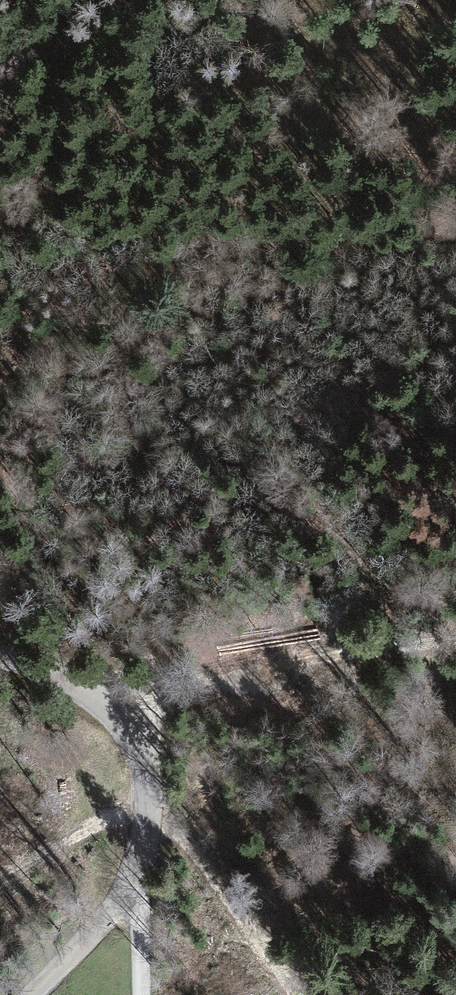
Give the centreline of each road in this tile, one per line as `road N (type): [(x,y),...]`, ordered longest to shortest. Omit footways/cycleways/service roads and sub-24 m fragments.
road 1 (tertiary): [(0,653),(64,676),(113,709),(132,734),(151,796),(147,847),(123,897),(28,994)]
road 2 (track): [(99,462),(320,520),(347,547),(348,650)]
road 3 (track): [(113,709),(348,650)]
road 4 (track): [(295,994),(202,859),(151,818)]
road 5 (track): [(0,881),(151,796)]
road 6 (track): [(0,368),(99,462)]

